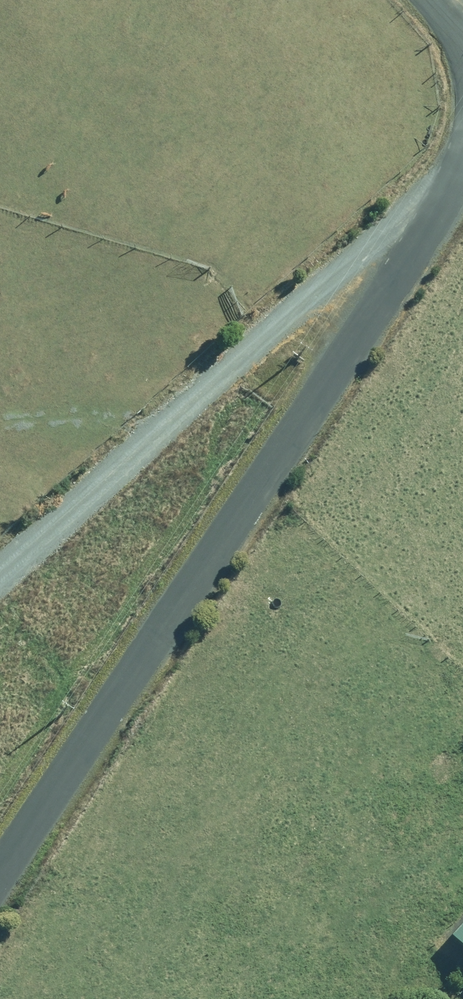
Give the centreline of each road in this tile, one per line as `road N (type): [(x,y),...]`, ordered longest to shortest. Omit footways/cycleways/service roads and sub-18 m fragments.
road 1 (unclassified): [(0,923),(89,787),(221,549),(430,227)]
road 2 (residential): [(430,227),(293,320),(0,579)]

